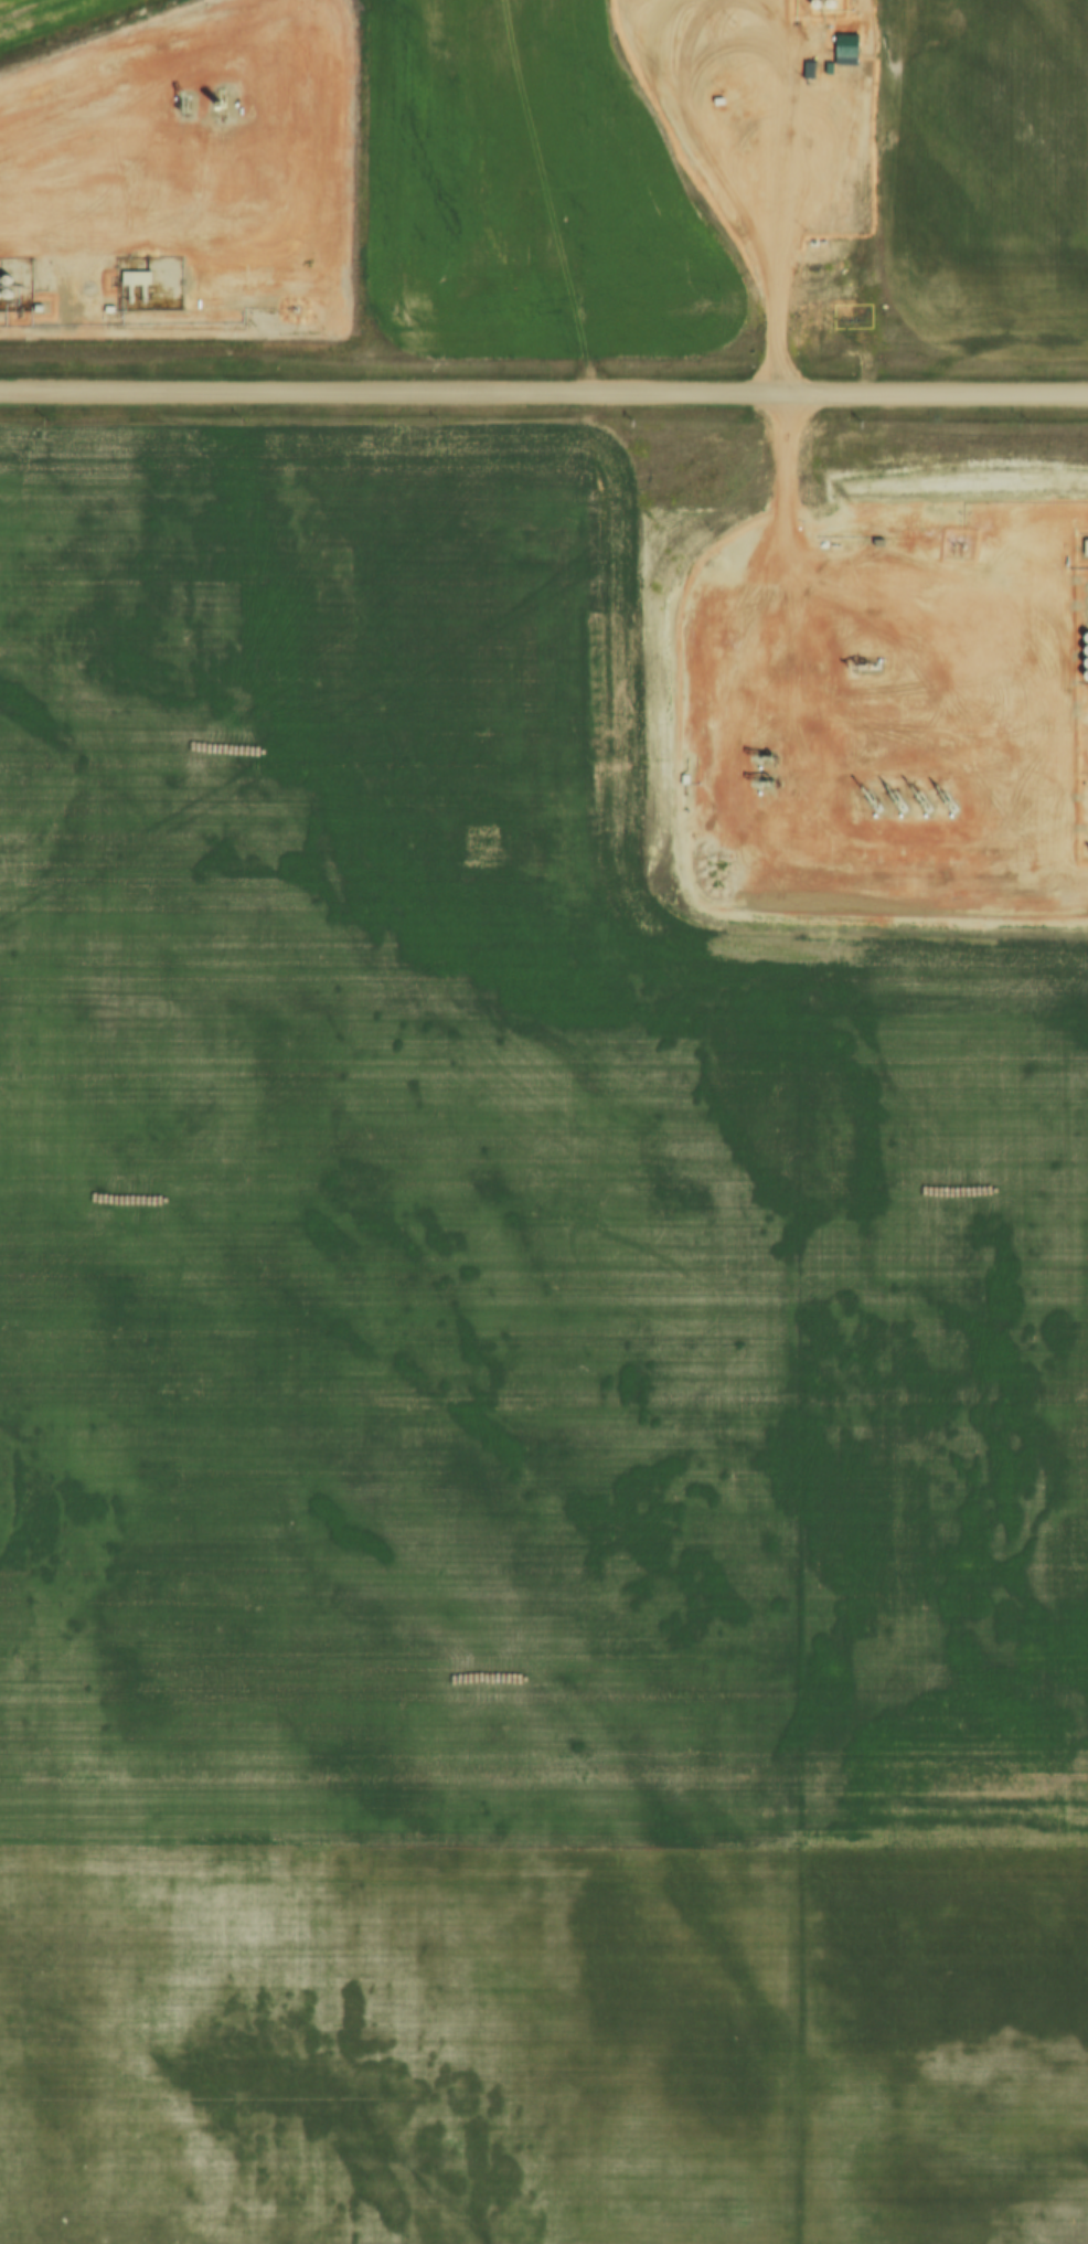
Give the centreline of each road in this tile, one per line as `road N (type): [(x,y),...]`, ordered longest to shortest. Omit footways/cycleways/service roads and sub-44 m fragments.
road 1 (residential): [(0,390),(1087,396)]

